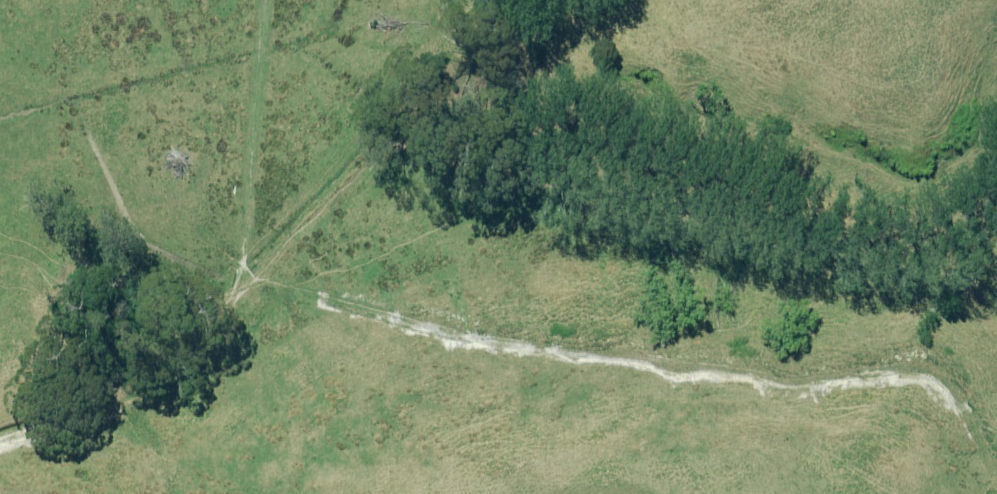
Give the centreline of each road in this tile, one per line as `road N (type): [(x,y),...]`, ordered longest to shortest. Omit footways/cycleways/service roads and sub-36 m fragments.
road 1 (track): [(978,433),(925,372),(790,386),(608,355),(271,270)]
road 2 (track): [(271,270),(382,167),(538,128),(574,34),(634,0)]
road 3 (track): [(0,437),(118,400),(271,270)]
road 4 (track): [(270,0),(246,249),(271,270)]

